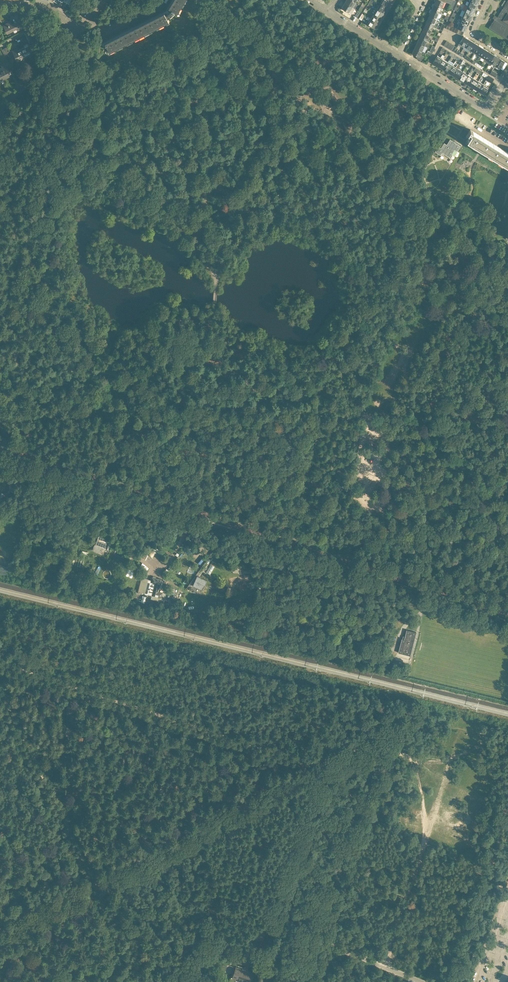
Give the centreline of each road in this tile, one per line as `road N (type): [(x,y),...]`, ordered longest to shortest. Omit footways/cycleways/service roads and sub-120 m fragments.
road 1 (unclassified): [(507,615),(0,447)]
road 2 (unclassified): [(422,981),(270,923)]
road 3 (residential): [(505,82),(483,107),(399,56)]

